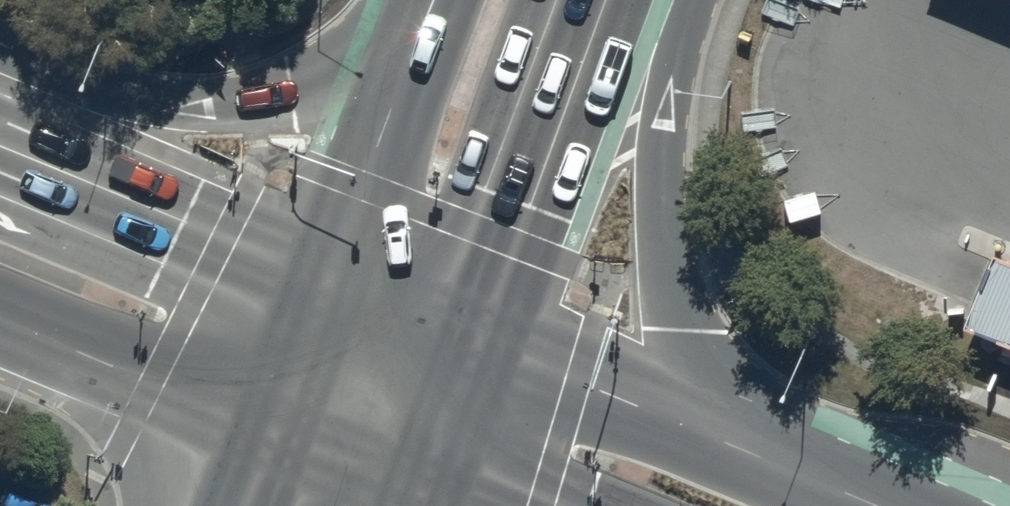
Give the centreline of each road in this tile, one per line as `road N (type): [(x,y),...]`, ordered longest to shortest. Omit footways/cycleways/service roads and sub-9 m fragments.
road 1 (trunk): [(699,0),(667,93),(665,278),(678,329),(802,483)]
road 2 (trunk): [(0,52),(164,106),(249,101),(357,70),(427,24)]
road 3 (trunk): [(451,341),(802,483)]
road 4 (trunk): [(591,0),(451,341)]
road 5 (trunk): [(0,163),(329,296)]
road 6 (trunk): [(278,440),(0,320)]
road 7 (trunk): [(329,296),(427,24)]
road 8 (trunk): [(278,440),(329,296)]
road 9 (trunk): [(451,341),(400,482)]
road 10 (trunk): [(329,296),(451,341)]
road 11 (trunk): [(400,482),(278,440)]

